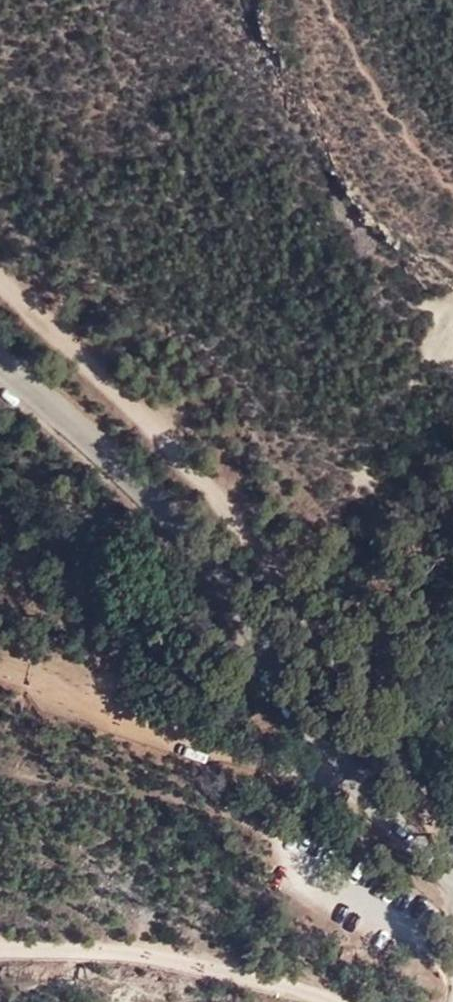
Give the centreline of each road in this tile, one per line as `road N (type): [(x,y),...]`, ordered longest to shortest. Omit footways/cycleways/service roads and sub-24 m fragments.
road 1 (track): [(452,854),(388,730),(284,565),(148,409),(0,279)]
road 2 (unclassified): [(0,369),(97,446),(201,555),(365,787),(452,865)]

